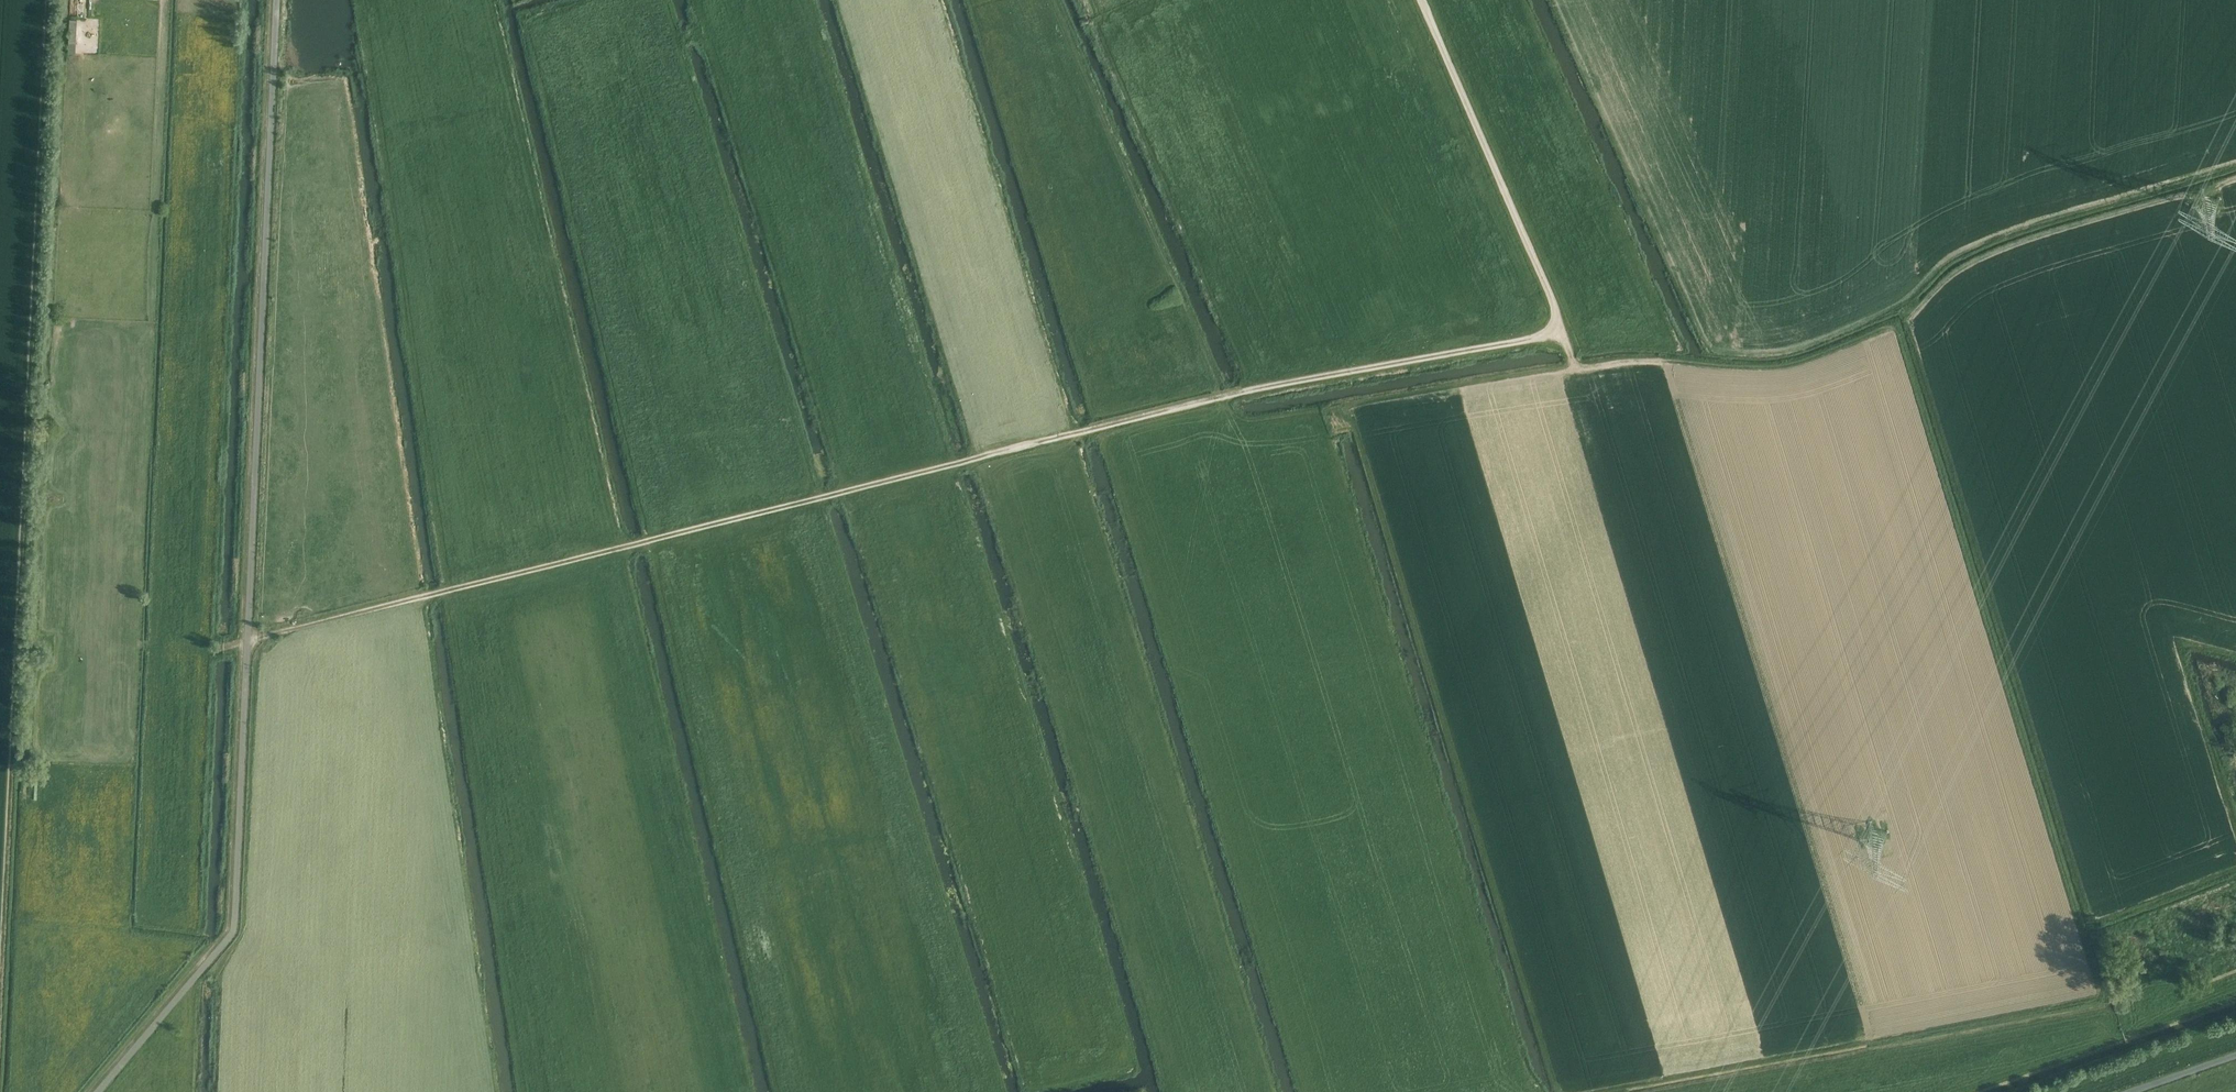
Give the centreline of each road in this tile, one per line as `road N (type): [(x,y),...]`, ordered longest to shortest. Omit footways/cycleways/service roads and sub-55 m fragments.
road 1 (track): [(209,647),(1227,397),(1561,331)]
road 2 (track): [(1420,0),(1561,331)]

